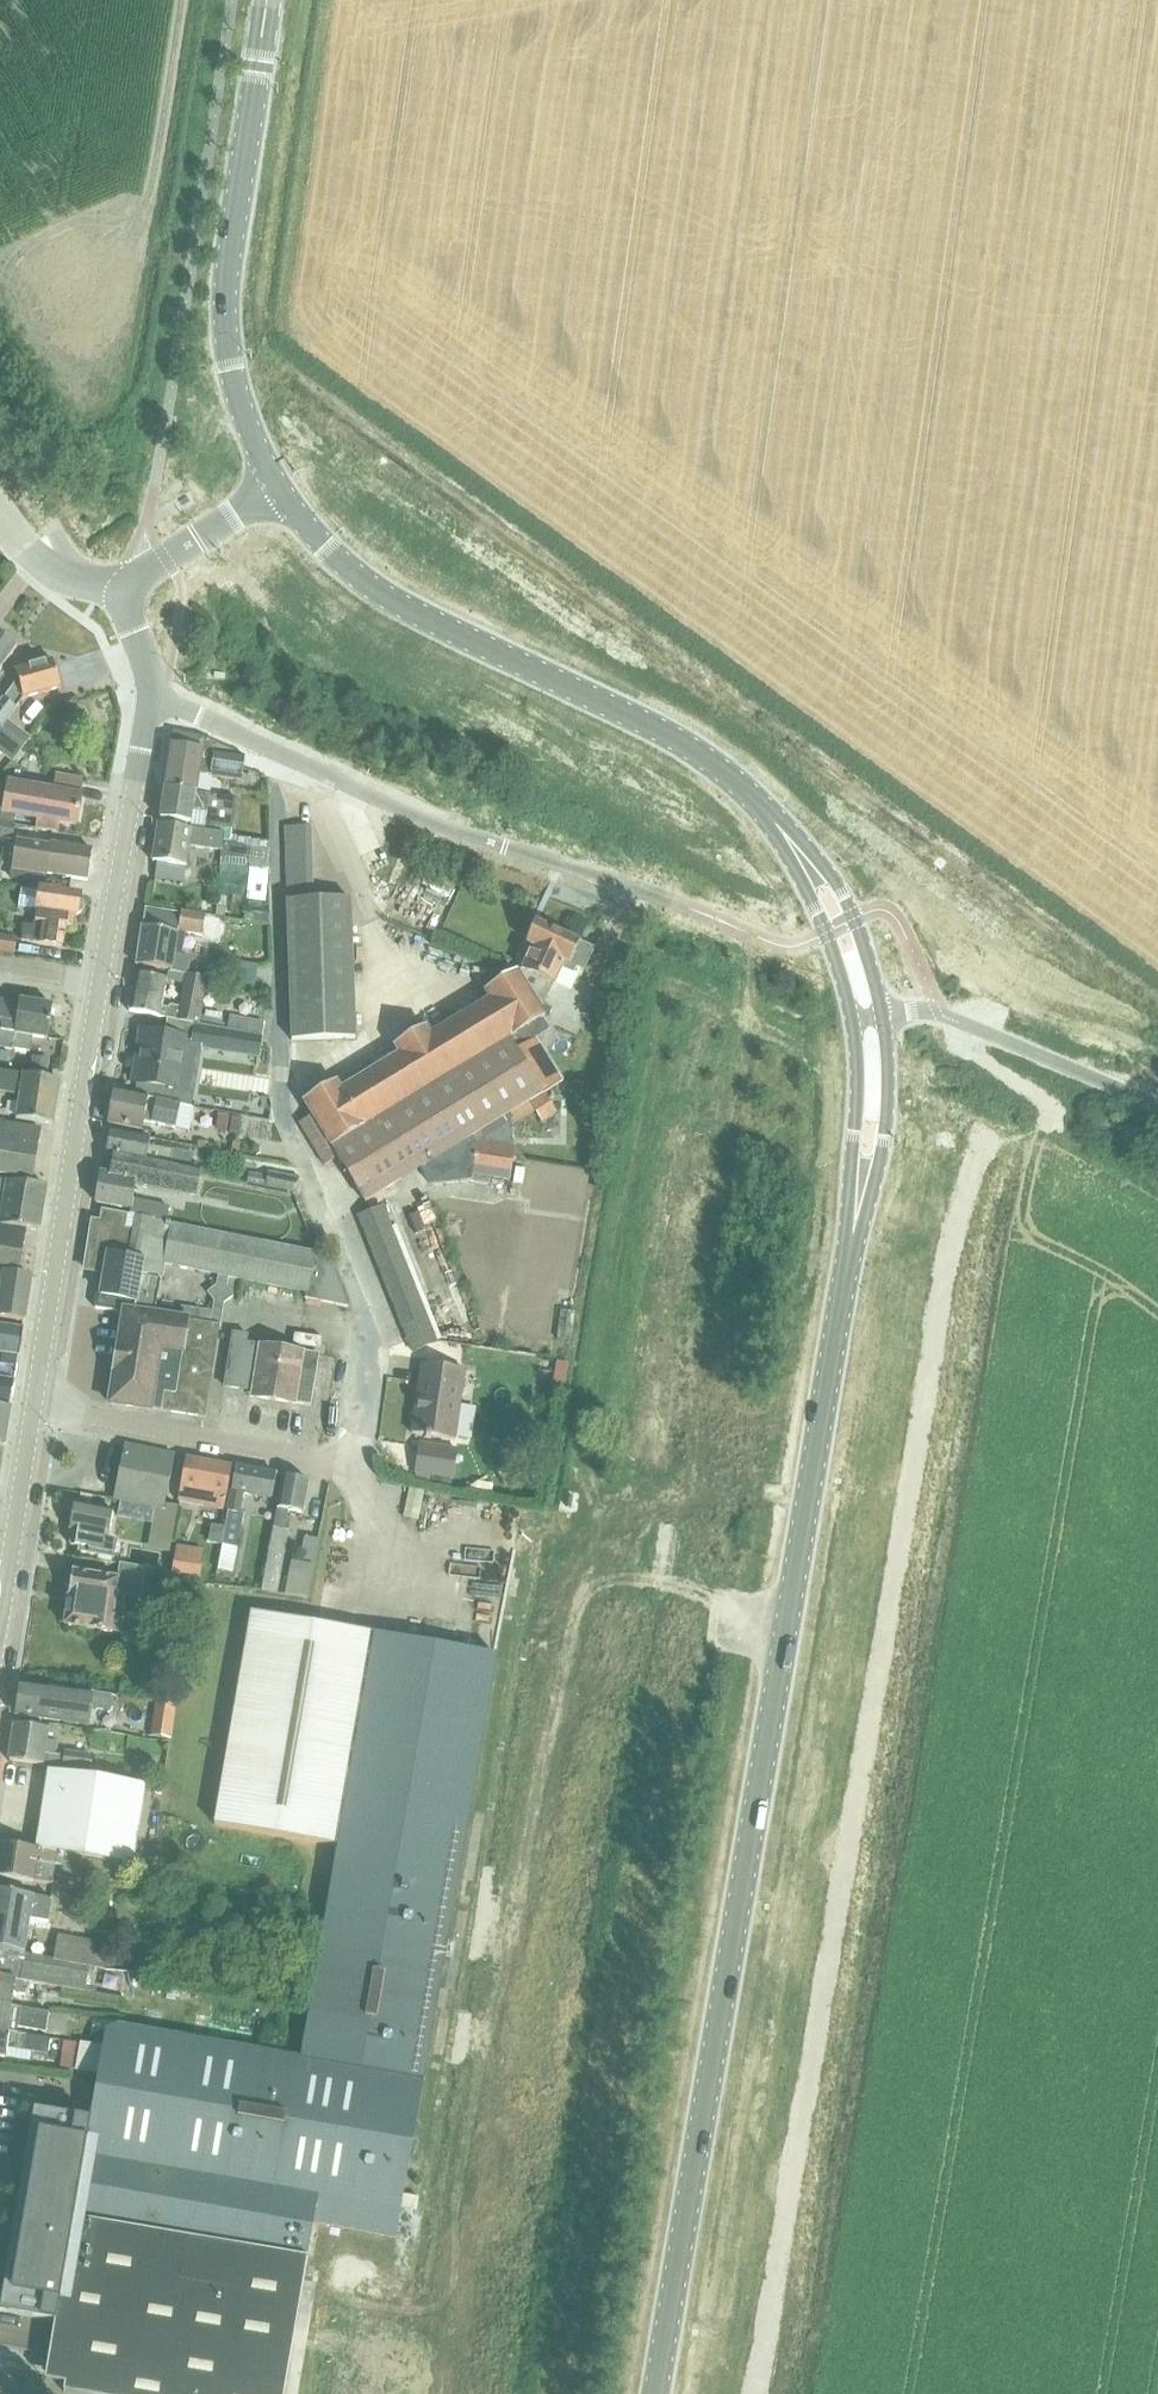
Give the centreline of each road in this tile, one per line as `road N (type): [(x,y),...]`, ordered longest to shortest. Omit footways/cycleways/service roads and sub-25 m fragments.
road 1 (track): [(530,2393),(755,981),(741,927)]
road 2 (tertiary): [(655,2393),(860,1186)]
road 3 (residential): [(33,1407),(321,1458),(351,1453),(370,1430),(375,1364),(281,1096),(276,800),(264,748)]
road 4 (tertiary): [(33,1407),(156,695)]
road 5 (tertiary): [(798,853),(715,768),(667,736),(383,596),(346,569),(281,491)]
road 6 (tertiary): [(281,491),(236,396),(225,312),(267,0)]
road 7 (unclassified): [(506,848),(779,943),(826,933)]
road 8 (residential): [(506,848),(264,748)]
road 9 (unclassified): [(940,1013),(1157,1104)]
road 10 (tertiary): [(0,1625),(33,1407)]
road 11 (tertiary): [(127,598),(137,573),(281,491)]
road 12 (tertiary): [(860,1186),(883,1135),(882,1015)]
road 13 (residential): [(78,583),(0,433)]
road 14 (tertiary): [(853,1020),(860,1186)]
road 15 (unclassified): [(853,921),(888,913),(940,1013)]

